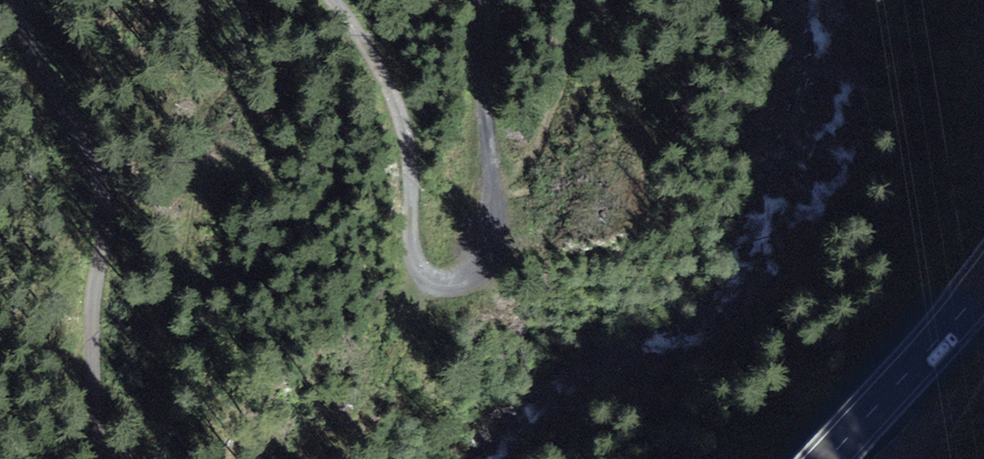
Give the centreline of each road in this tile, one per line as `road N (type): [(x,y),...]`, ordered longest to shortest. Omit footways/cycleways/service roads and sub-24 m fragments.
road 1 (track): [(476,0),(495,218),(481,265),(446,284),(416,269),(406,139),(373,57),(338,0)]
road 2 (track): [(13,0),(36,62),(93,157),(105,192),(93,308),(98,458)]
road 3 (primary): [(826,458),(983,286)]

